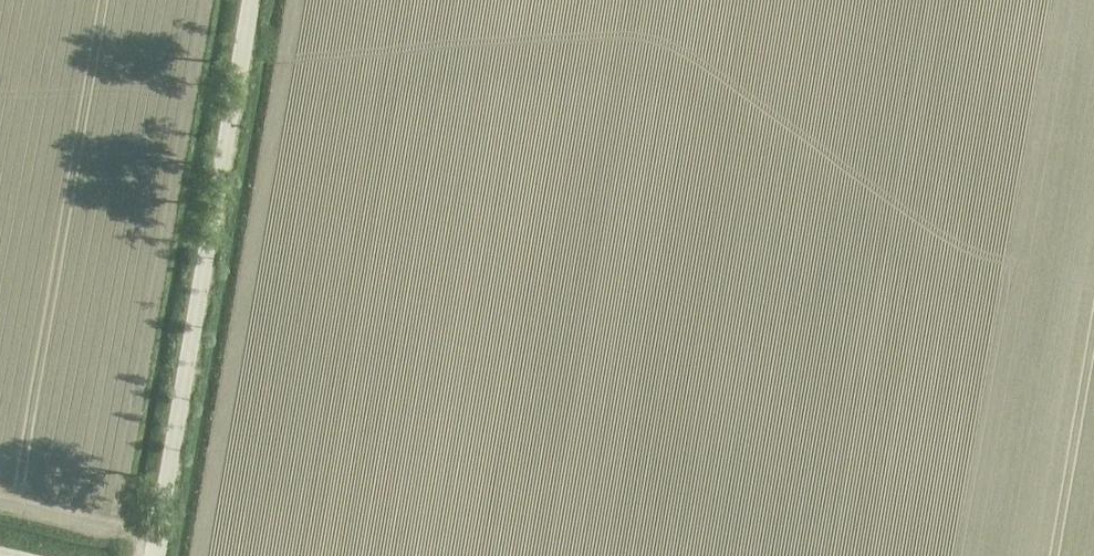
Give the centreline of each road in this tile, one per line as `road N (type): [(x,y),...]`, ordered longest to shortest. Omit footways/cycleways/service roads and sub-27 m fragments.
road 1 (unclassified): [(151,555),(249,0)]

